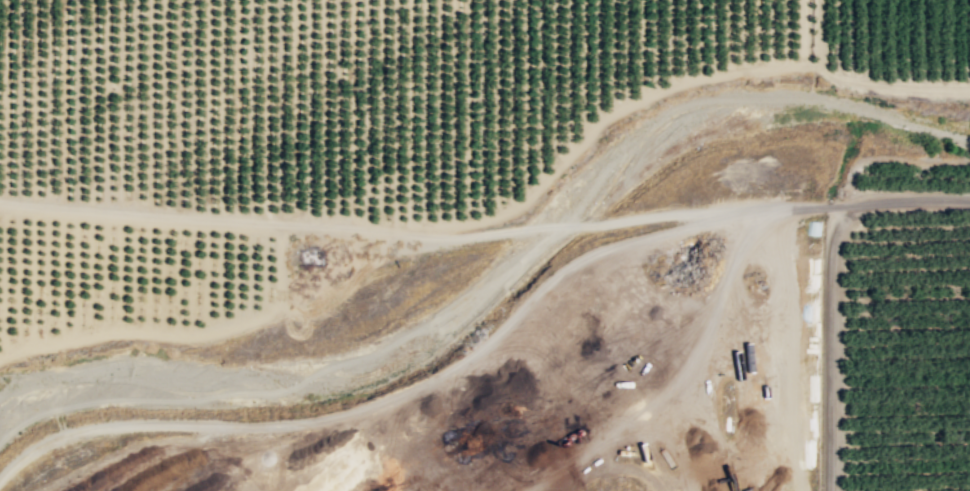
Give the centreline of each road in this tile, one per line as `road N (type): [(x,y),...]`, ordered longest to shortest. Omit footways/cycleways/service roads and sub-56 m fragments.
road 1 (track): [(0,478),(44,442),(70,433),(297,424),(376,404),(457,364),(578,259),(763,211)]
road 2 (track): [(969,91),(861,84),(809,65),(685,82),(609,117),(510,211),(392,237)]
road 3 (track): [(372,233),(281,307),(209,337),(94,334),(0,359)]
road 4 (track): [(525,490),(682,387),(741,238),(763,211)]
road 5 (track): [(763,211),(787,294),(785,442),(774,472),(744,490)]
road 6 (track): [(828,490),(830,250),(836,226),(857,202)]
road 7 (residential): [(763,211),(969,201)]
road 8 (track): [(457,364),(558,473)]

